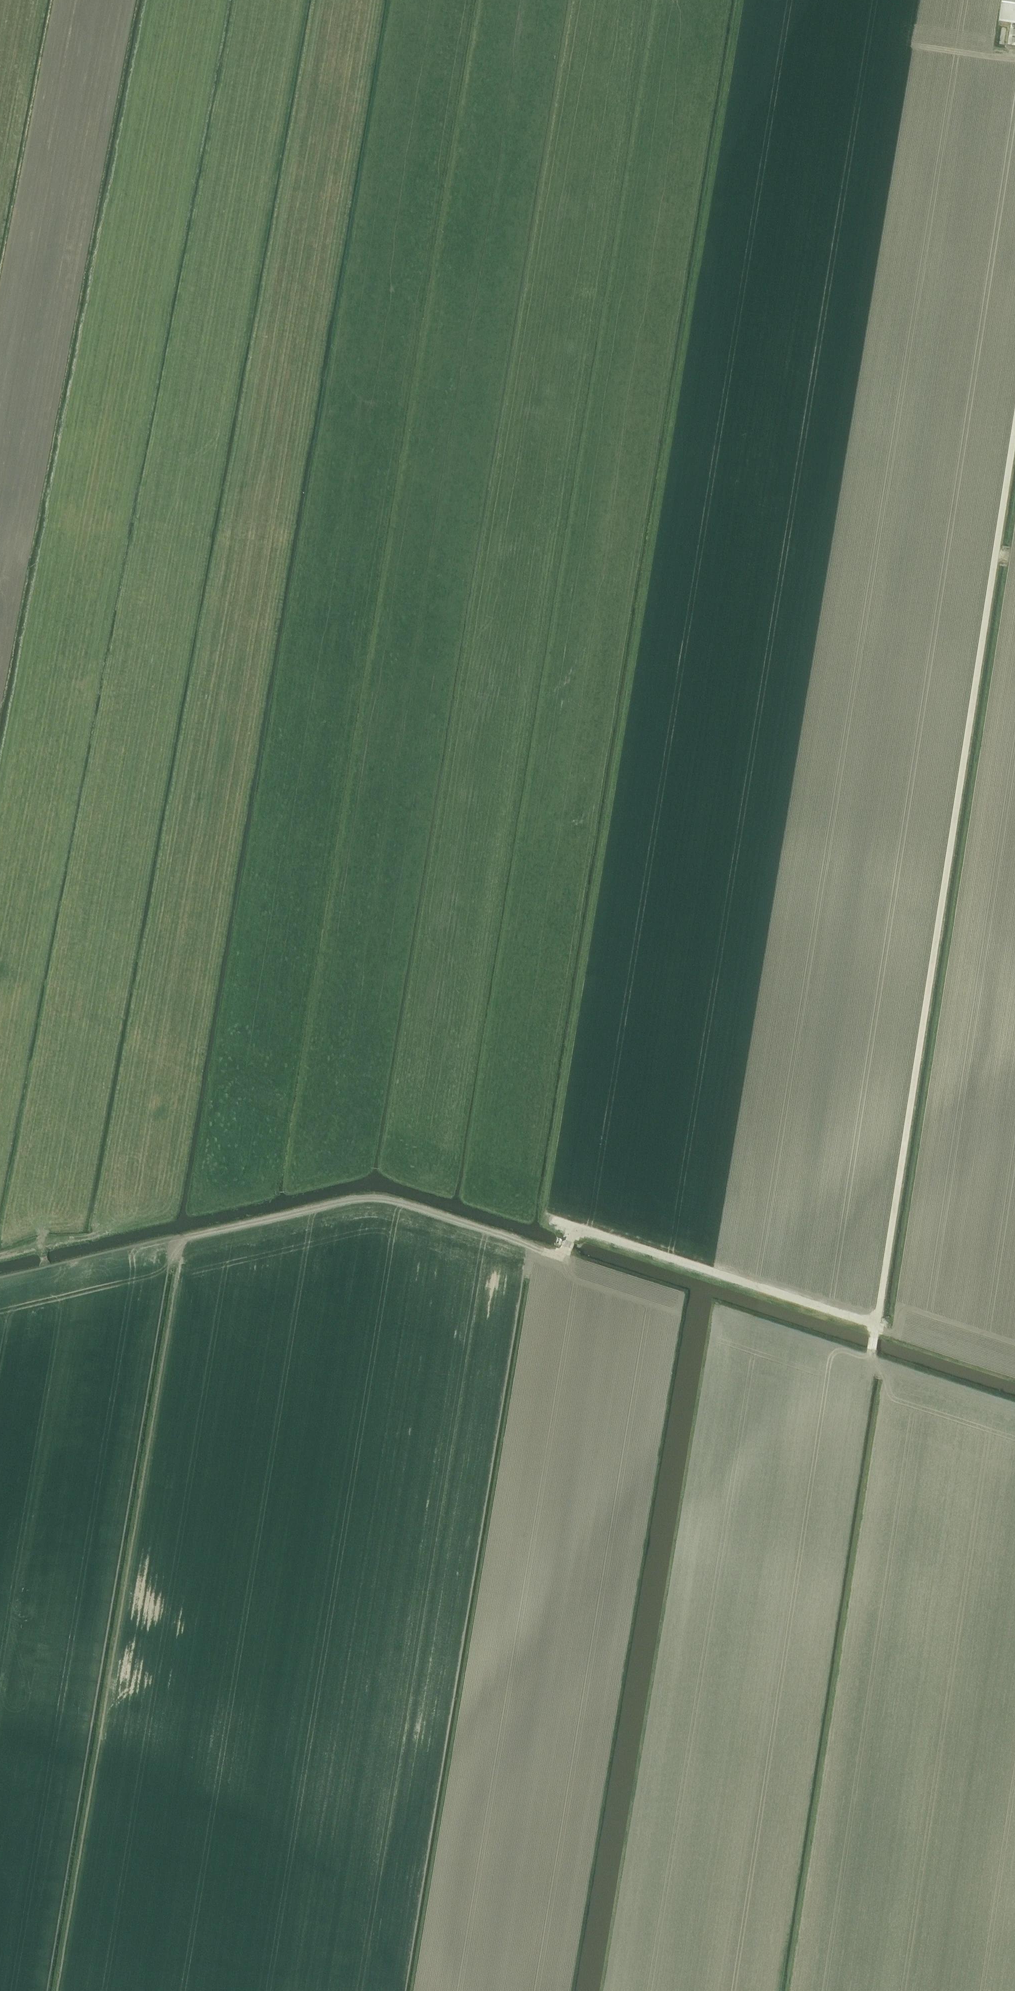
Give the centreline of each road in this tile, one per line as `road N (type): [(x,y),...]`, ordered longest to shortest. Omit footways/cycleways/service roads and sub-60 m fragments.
road 1 (track): [(561,1255),(572,1228),(877,1326),(1014,431)]
road 2 (track): [(562,1254),(381,1197)]

